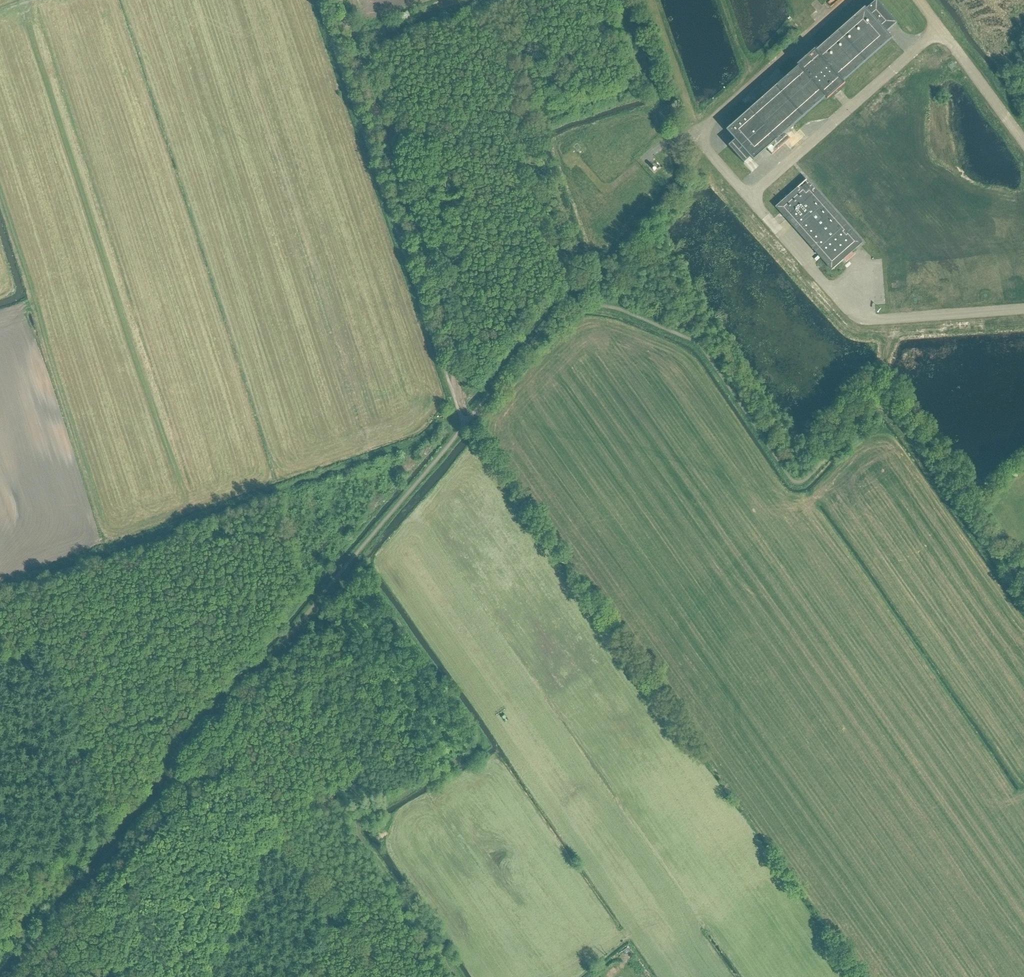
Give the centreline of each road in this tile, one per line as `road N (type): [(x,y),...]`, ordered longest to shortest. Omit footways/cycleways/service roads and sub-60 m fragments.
road 1 (track): [(341,0),(435,270),(458,408)]

